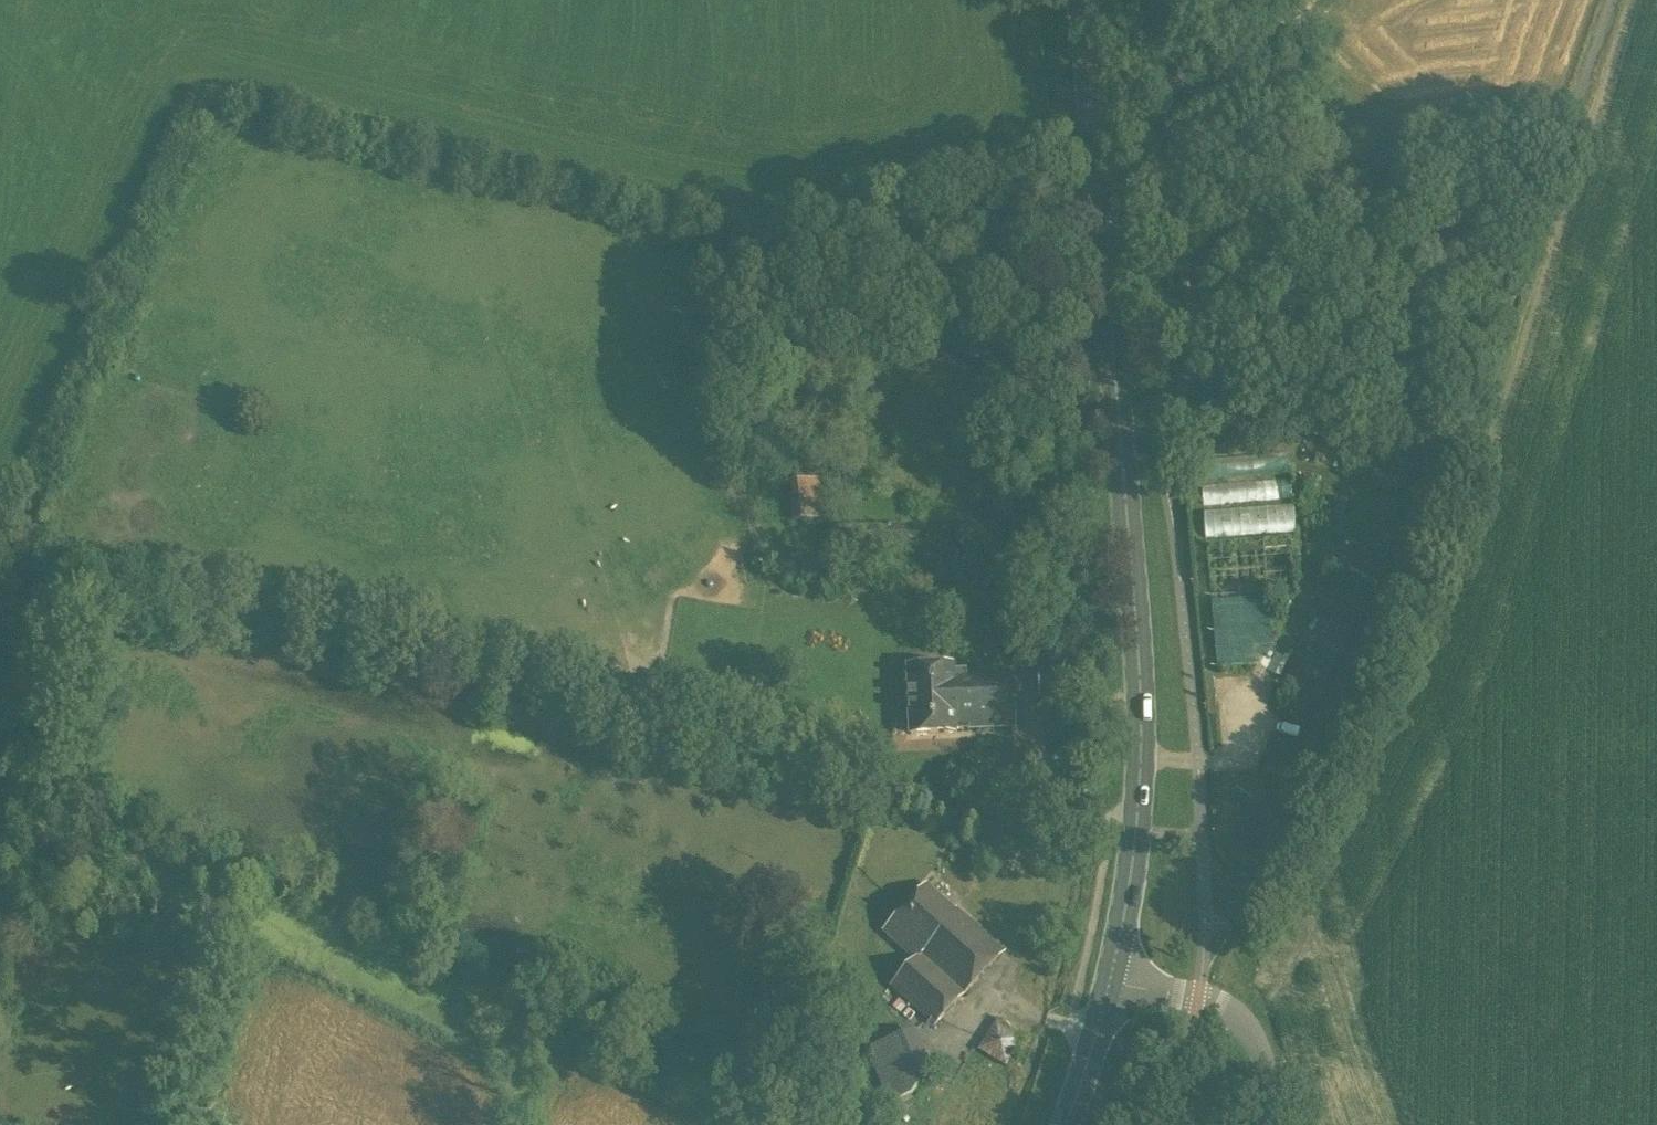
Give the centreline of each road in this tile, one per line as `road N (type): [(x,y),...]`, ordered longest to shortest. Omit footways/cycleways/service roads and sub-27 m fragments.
road 1 (primary): [(1109,987),(1140,798),(1142,704),(1085,0)]
road 2 (unclassified): [(1285,1124),(1239,1014),(1109,987)]
road 3 (track): [(1095,110),(1165,95),(1214,69),(1307,0)]
road 4 (primary): [(1067,1124),(1109,987)]

